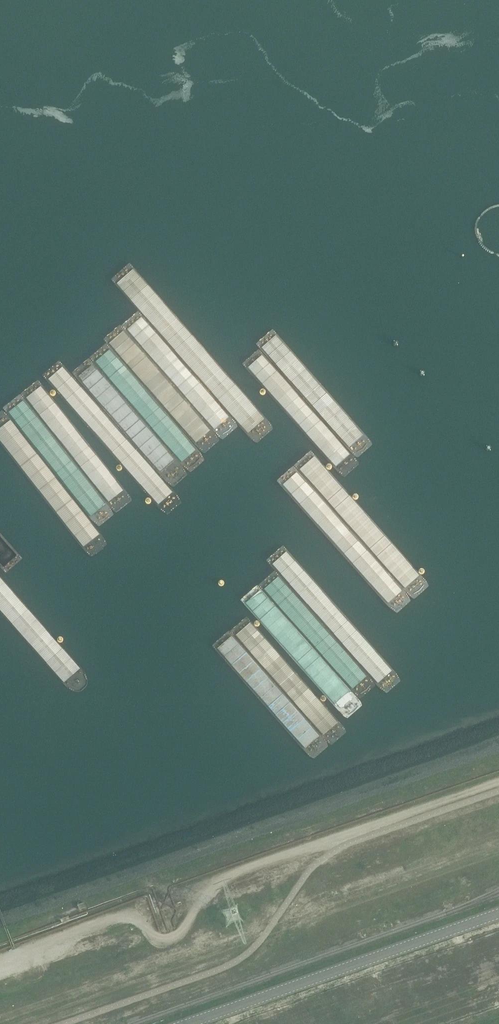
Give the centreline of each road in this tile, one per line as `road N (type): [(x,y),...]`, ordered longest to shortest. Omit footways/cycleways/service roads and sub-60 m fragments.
road 1 (unclassified): [(498,914),(188,1023)]

